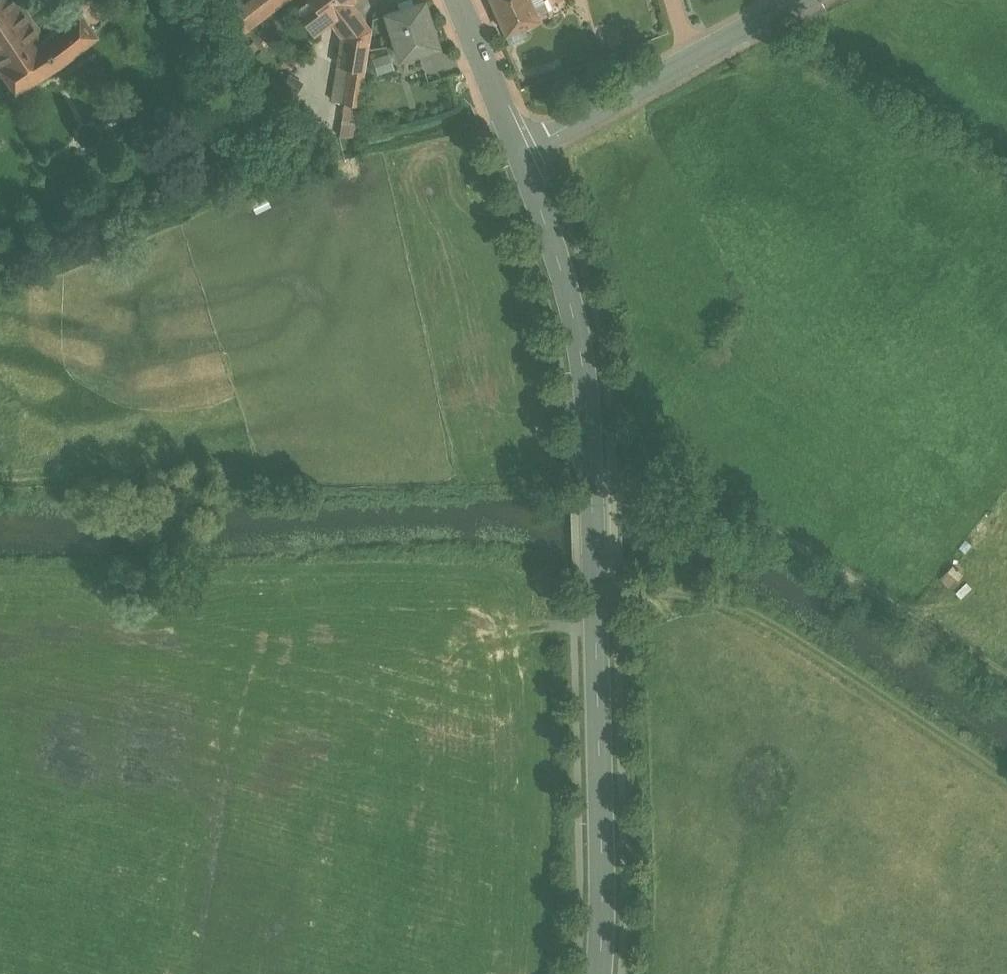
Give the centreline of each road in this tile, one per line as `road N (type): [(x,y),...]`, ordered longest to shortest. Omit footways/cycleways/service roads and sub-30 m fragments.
road 1 (secondary): [(600,973),(589,421),(581,344),(520,149)]
road 2 (track): [(615,467),(703,485),(925,613),(1006,672)]
road 3 (track): [(1006,767),(752,603),(619,576)]
road 4 (residential): [(691,59),(520,149)]
road 5 (secondary): [(520,149),(457,0)]

